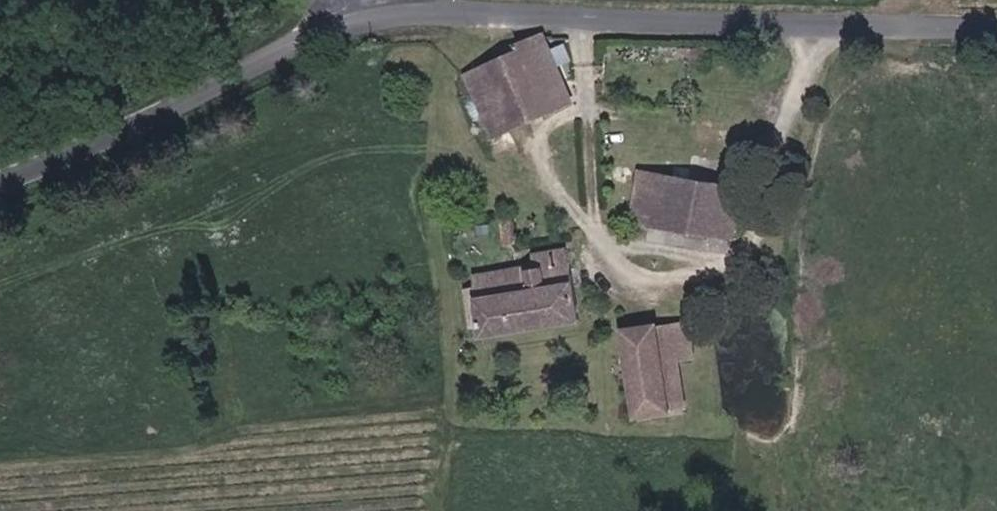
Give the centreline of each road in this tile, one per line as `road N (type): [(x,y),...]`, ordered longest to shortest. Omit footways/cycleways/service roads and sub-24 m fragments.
road 1 (tertiary): [(996,20),(677,18),(382,0)]
road 2 (unclassified): [(0,184),(273,72),(353,0)]

